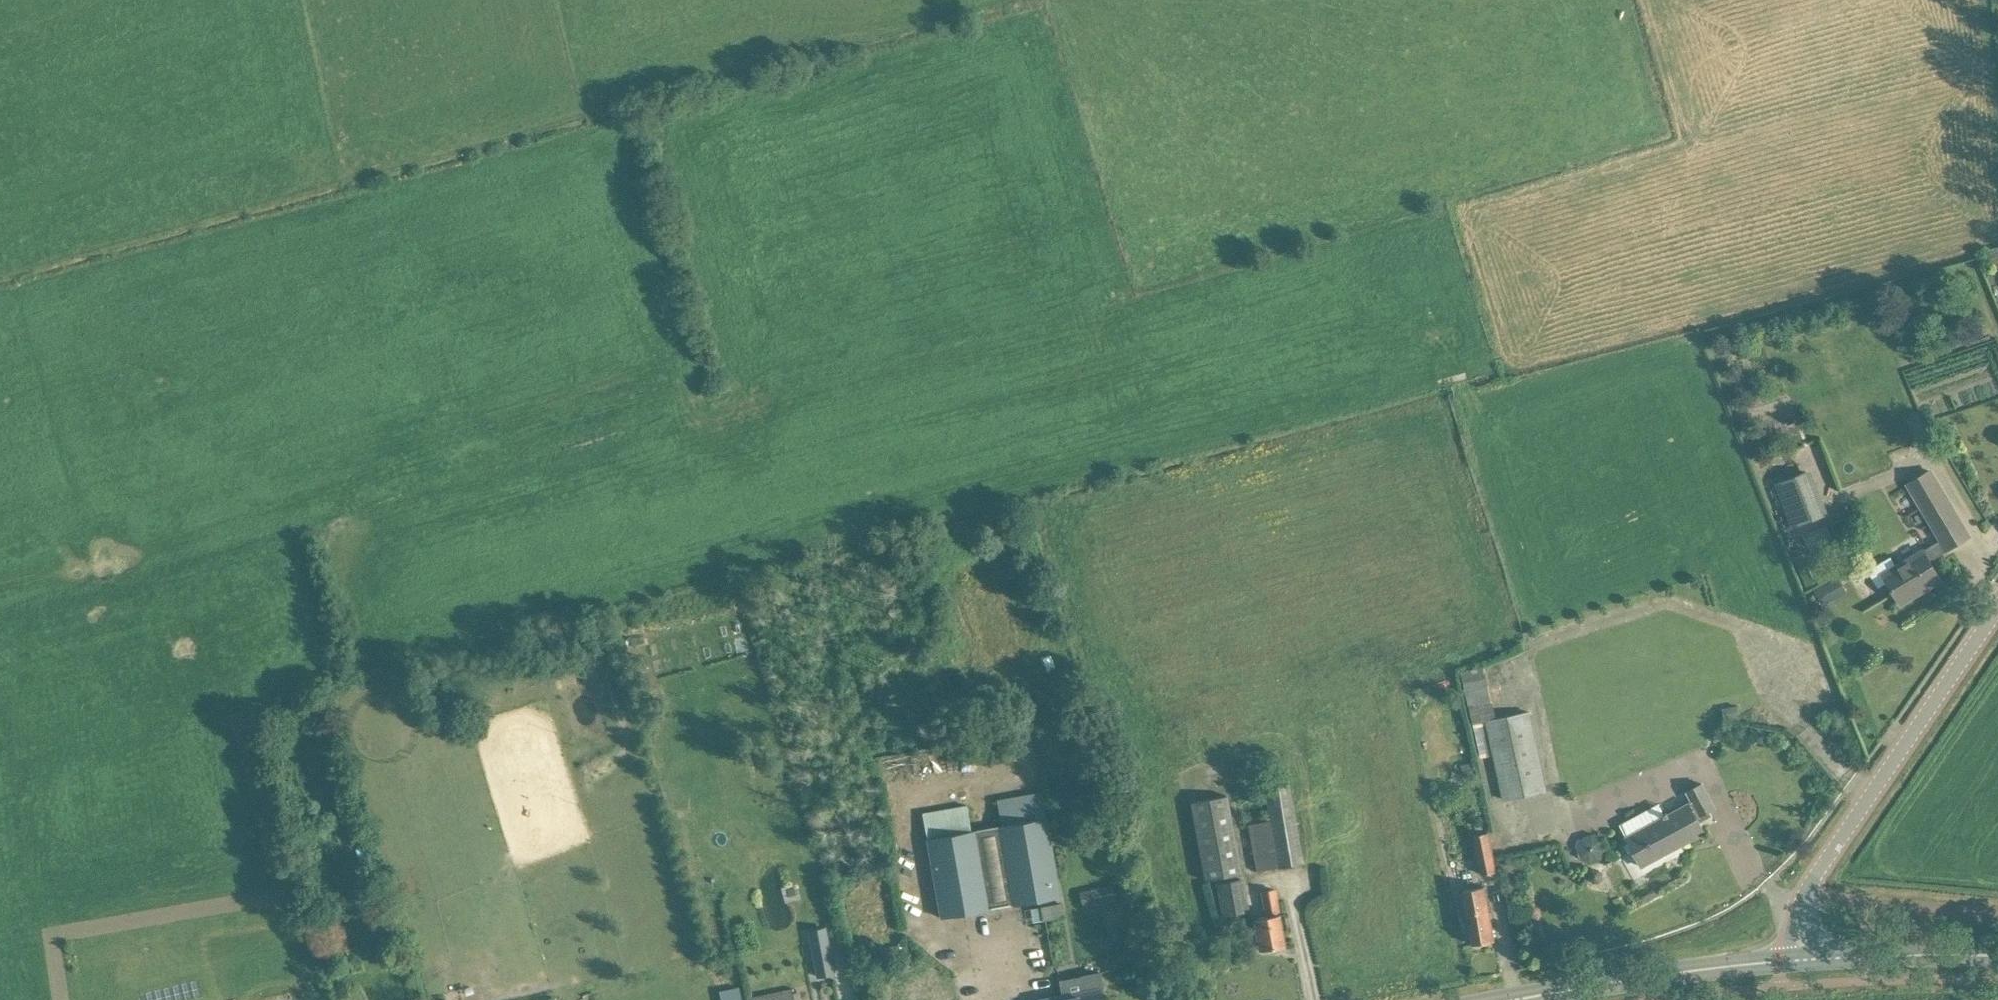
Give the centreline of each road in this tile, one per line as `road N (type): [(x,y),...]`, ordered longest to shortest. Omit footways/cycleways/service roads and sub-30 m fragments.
road 1 (unclassified): [(1806,892),(1997,612)]
road 2 (secondary): [(1515,999),(1778,961)]
road 3 (secondary): [(1824,958),(1997,955)]

